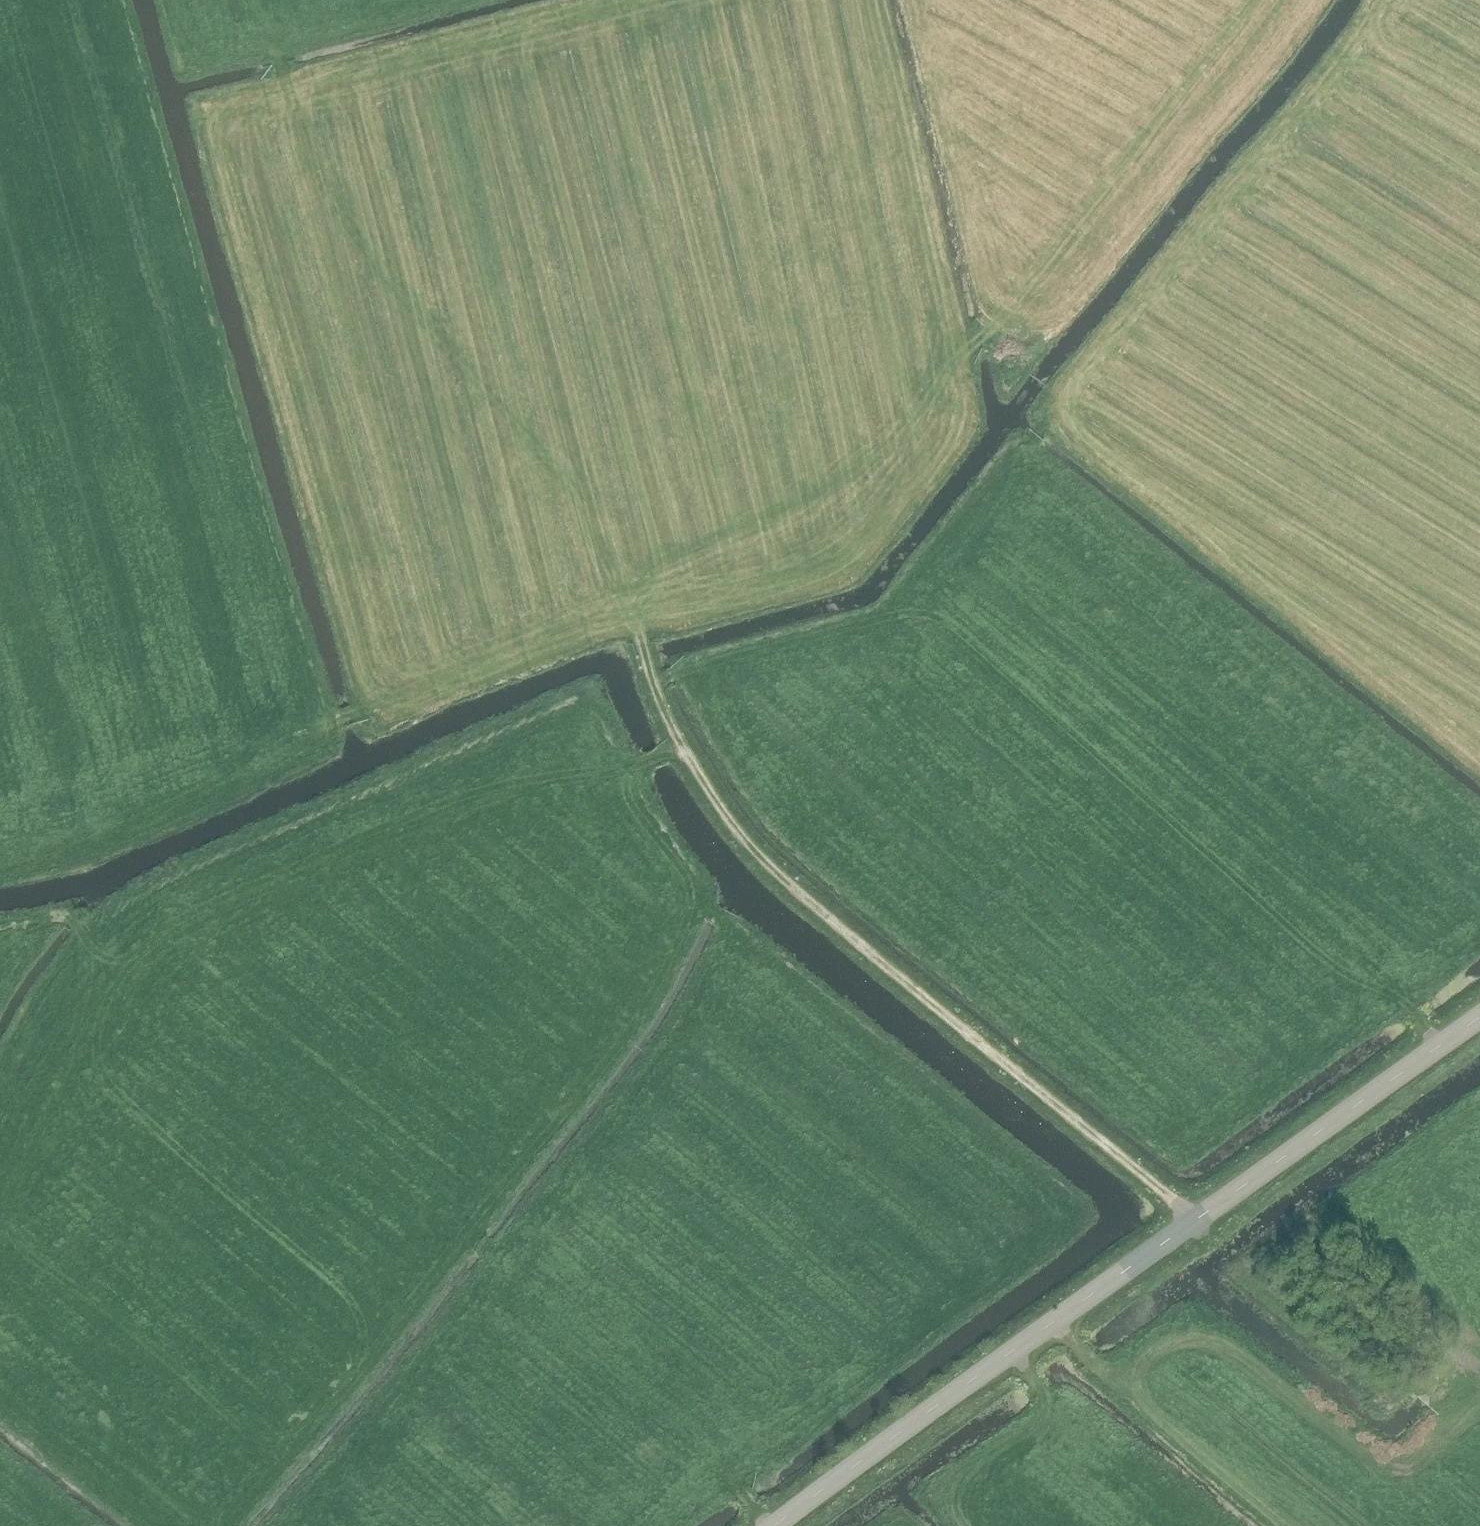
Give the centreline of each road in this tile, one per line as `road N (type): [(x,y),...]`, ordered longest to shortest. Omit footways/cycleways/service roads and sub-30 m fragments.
road 1 (secondary): [(785,1525),(1479,1025)]

